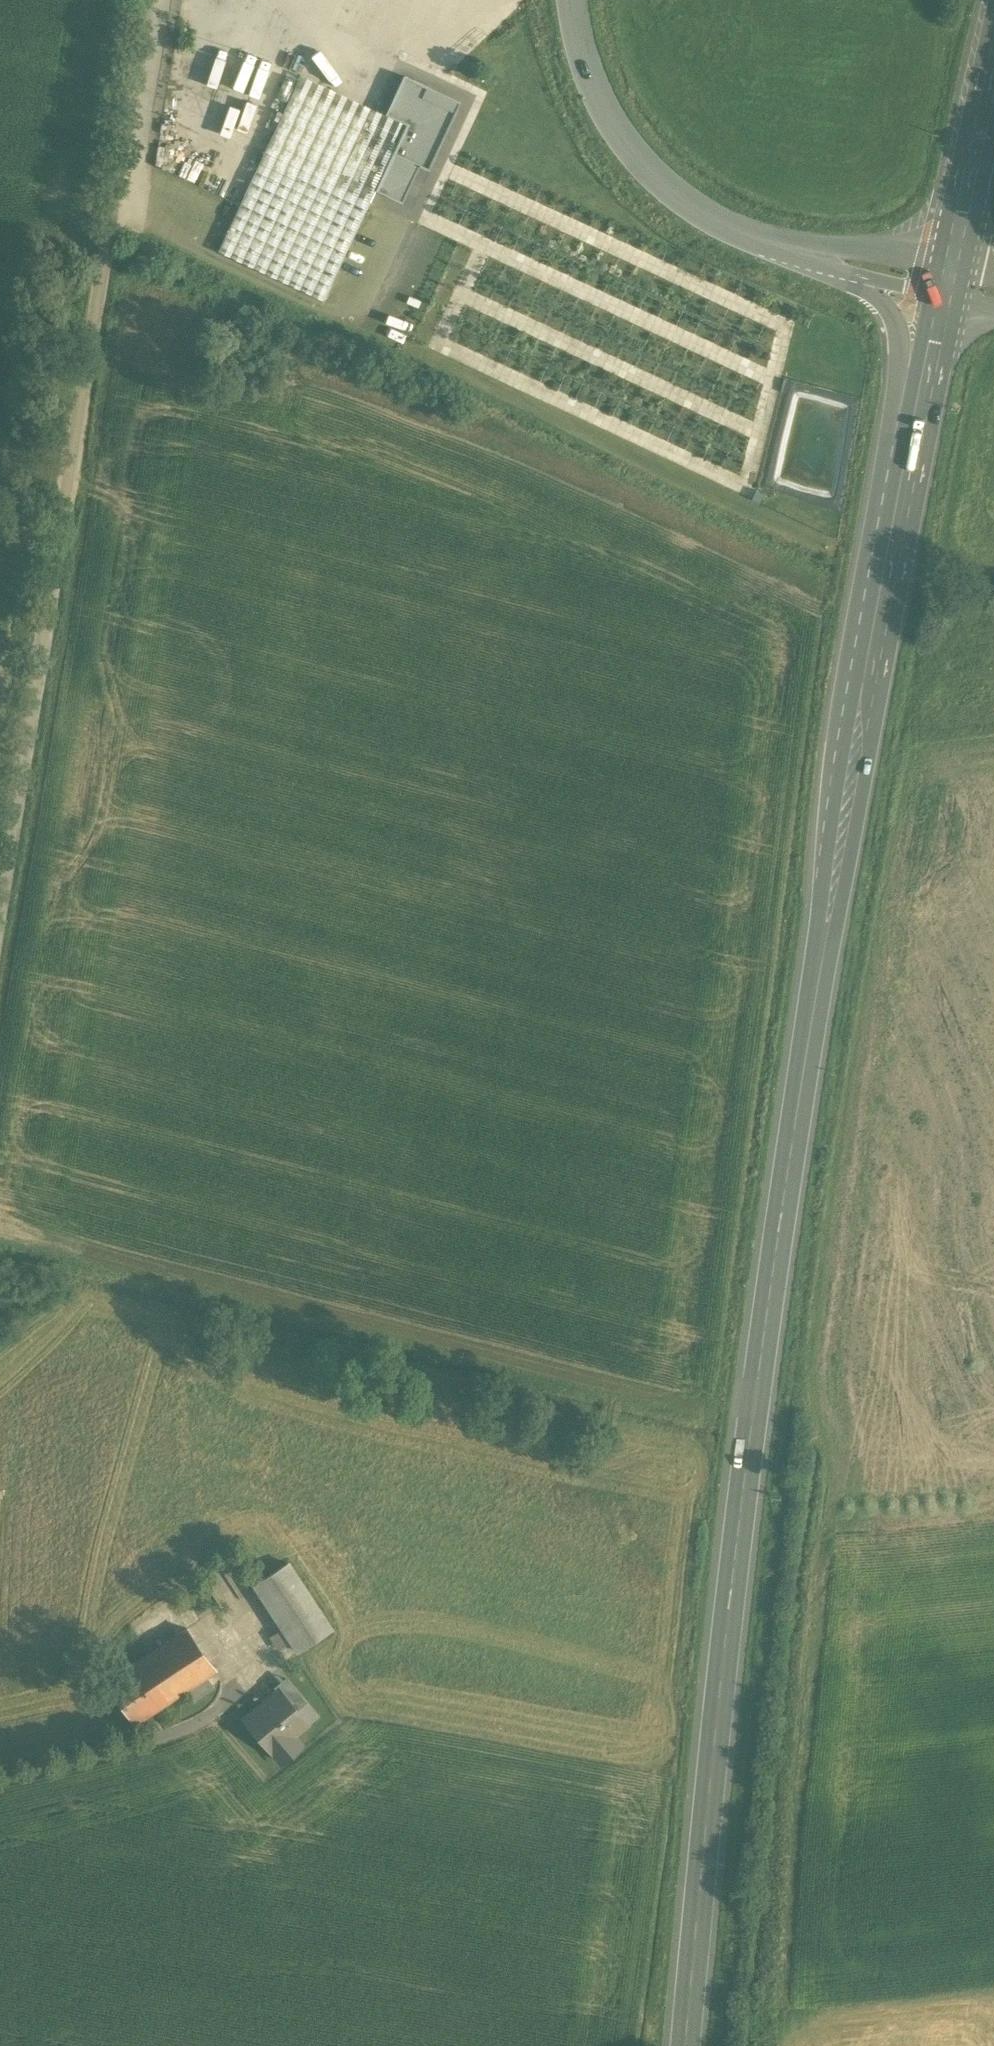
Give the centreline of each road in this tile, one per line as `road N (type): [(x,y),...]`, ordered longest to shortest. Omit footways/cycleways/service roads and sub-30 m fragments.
road 1 (primary): [(915,440),(868,669),(771,1285),(738,1522),(685,2045)]
road 2 (unclassified): [(0,905),(145,0)]
road 3 (primary): [(572,0),(605,110),(641,162),(690,203),(776,243)]
road 4 (primary): [(776,243),(873,297),(892,319),(915,440)]
road 5 (secondary): [(993,64),(947,282)]
road 6 (primary): [(776,243),(947,282)]
road 7 (primary): [(947,282),(915,440)]

